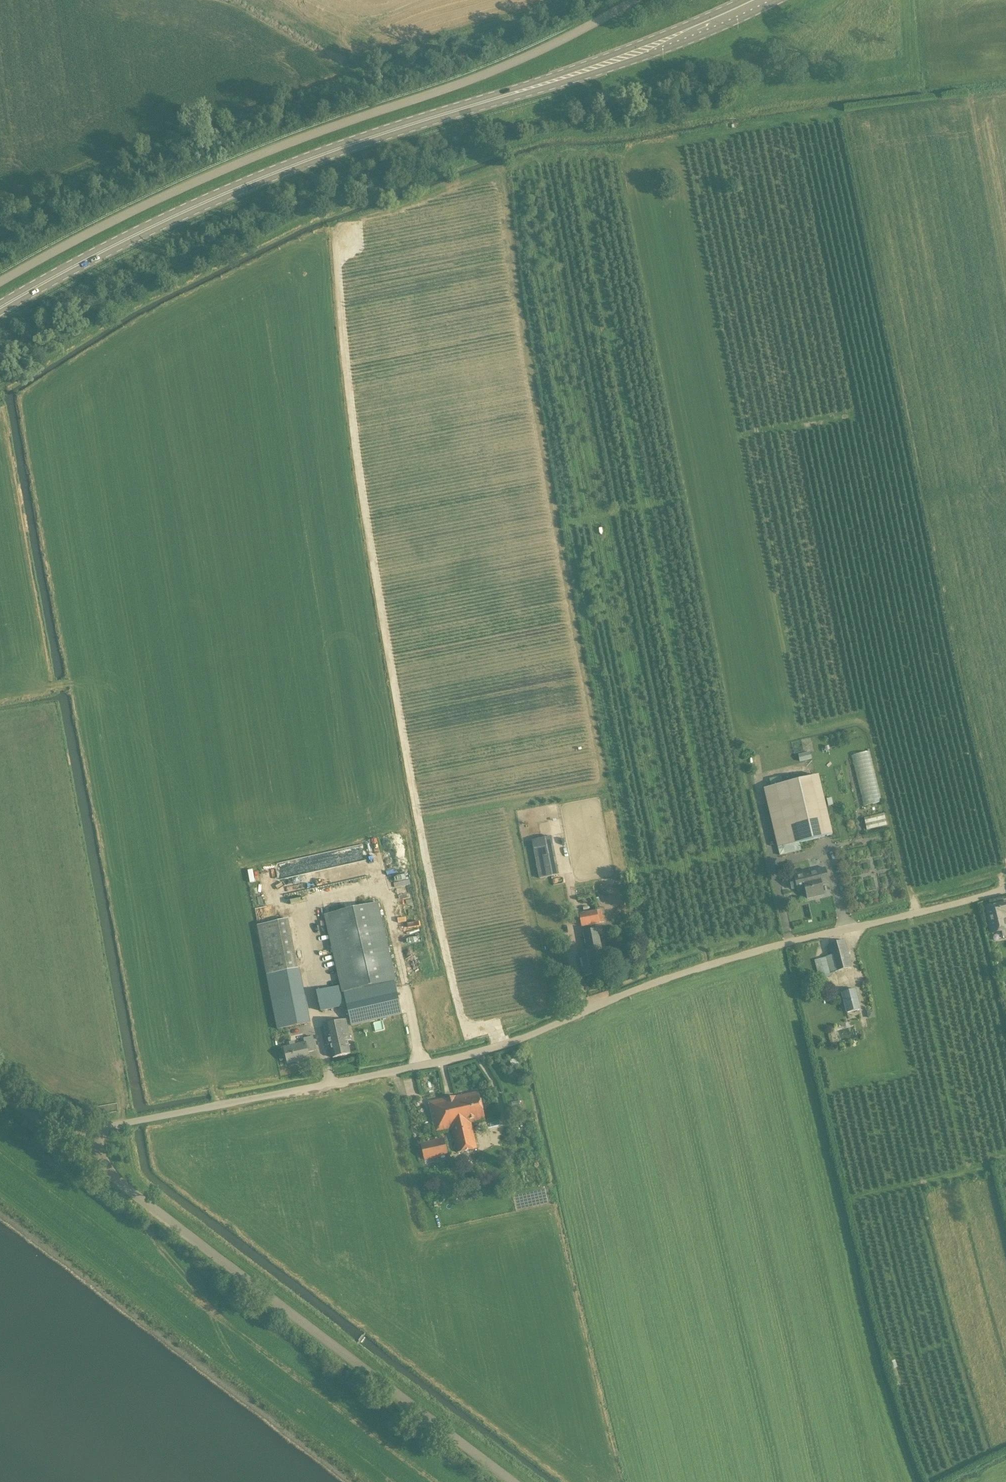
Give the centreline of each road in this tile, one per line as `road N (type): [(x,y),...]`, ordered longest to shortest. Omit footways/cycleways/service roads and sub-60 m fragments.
road 1 (unclassified): [(93,1130),(442,1062),(744,955),(1005,890)]
road 2 (primary): [(0,307),(284,164),(666,43),(765,0)]
road 3 (unclassified): [(0,283),(107,224),(465,79),(636,0)]
road 4 (unclassified): [(511,1481),(108,1169),(93,1130)]

